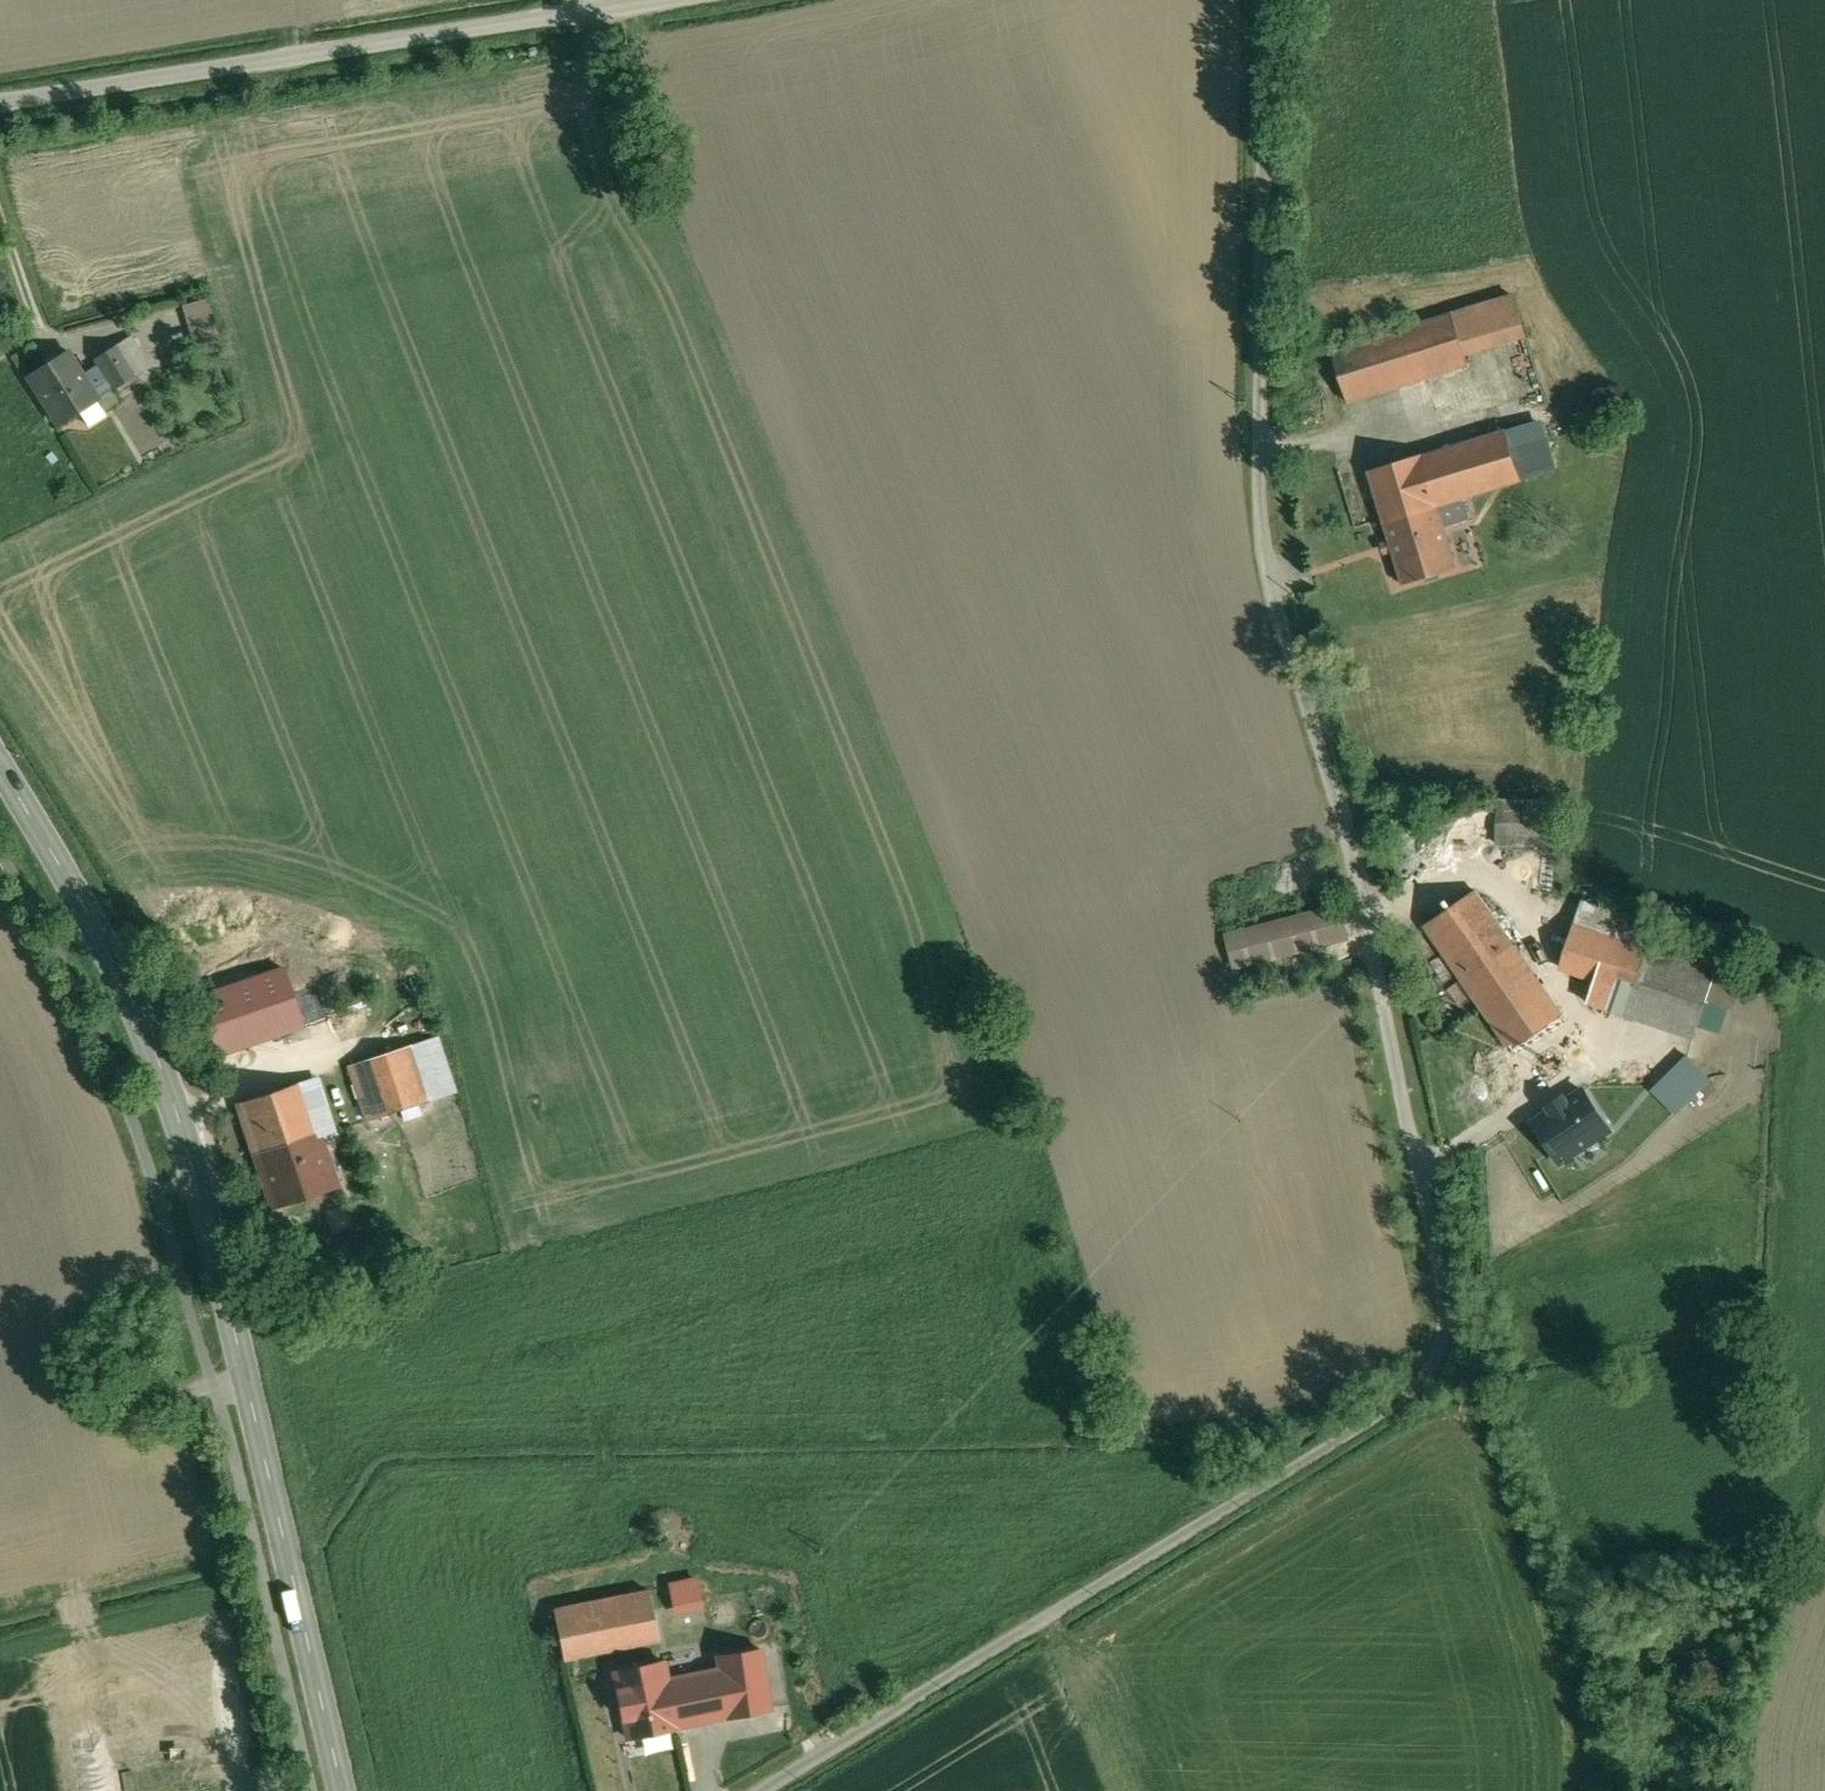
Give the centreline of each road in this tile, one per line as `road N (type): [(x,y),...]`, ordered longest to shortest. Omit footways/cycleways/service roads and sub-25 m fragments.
road 1 (unclassified): [(781,1790),(1403,1407),(1447,1297),(1351,828),(1279,601),(1263,480),(1261,0)]
road 2 (secondary): [(344,1790),(237,1328),(159,1064),(106,947),(0,771)]
road 3 (unclassified): [(641,0),(0,99)]

